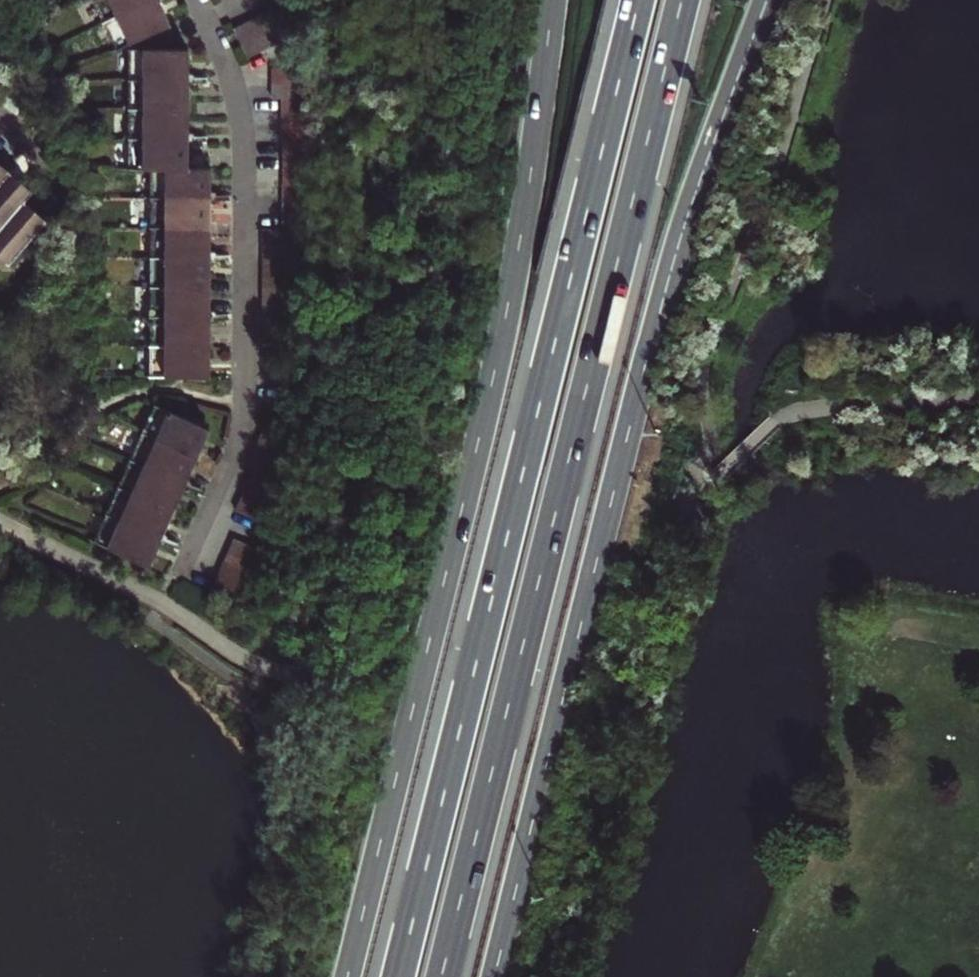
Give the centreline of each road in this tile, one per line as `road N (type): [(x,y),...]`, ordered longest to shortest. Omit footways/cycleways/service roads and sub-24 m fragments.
road 1 (secondary): [(495,976),(665,292),(767,0)]
road 2 (trunk): [(442,976),(683,0)]
road 3 (trunk): [(639,0),(400,976)]
road 4 (secondary): [(549,0),(533,161),(495,371),(347,976)]
road 5 (residential): [(200,0),(243,118),(245,391),(231,458),(180,573)]

